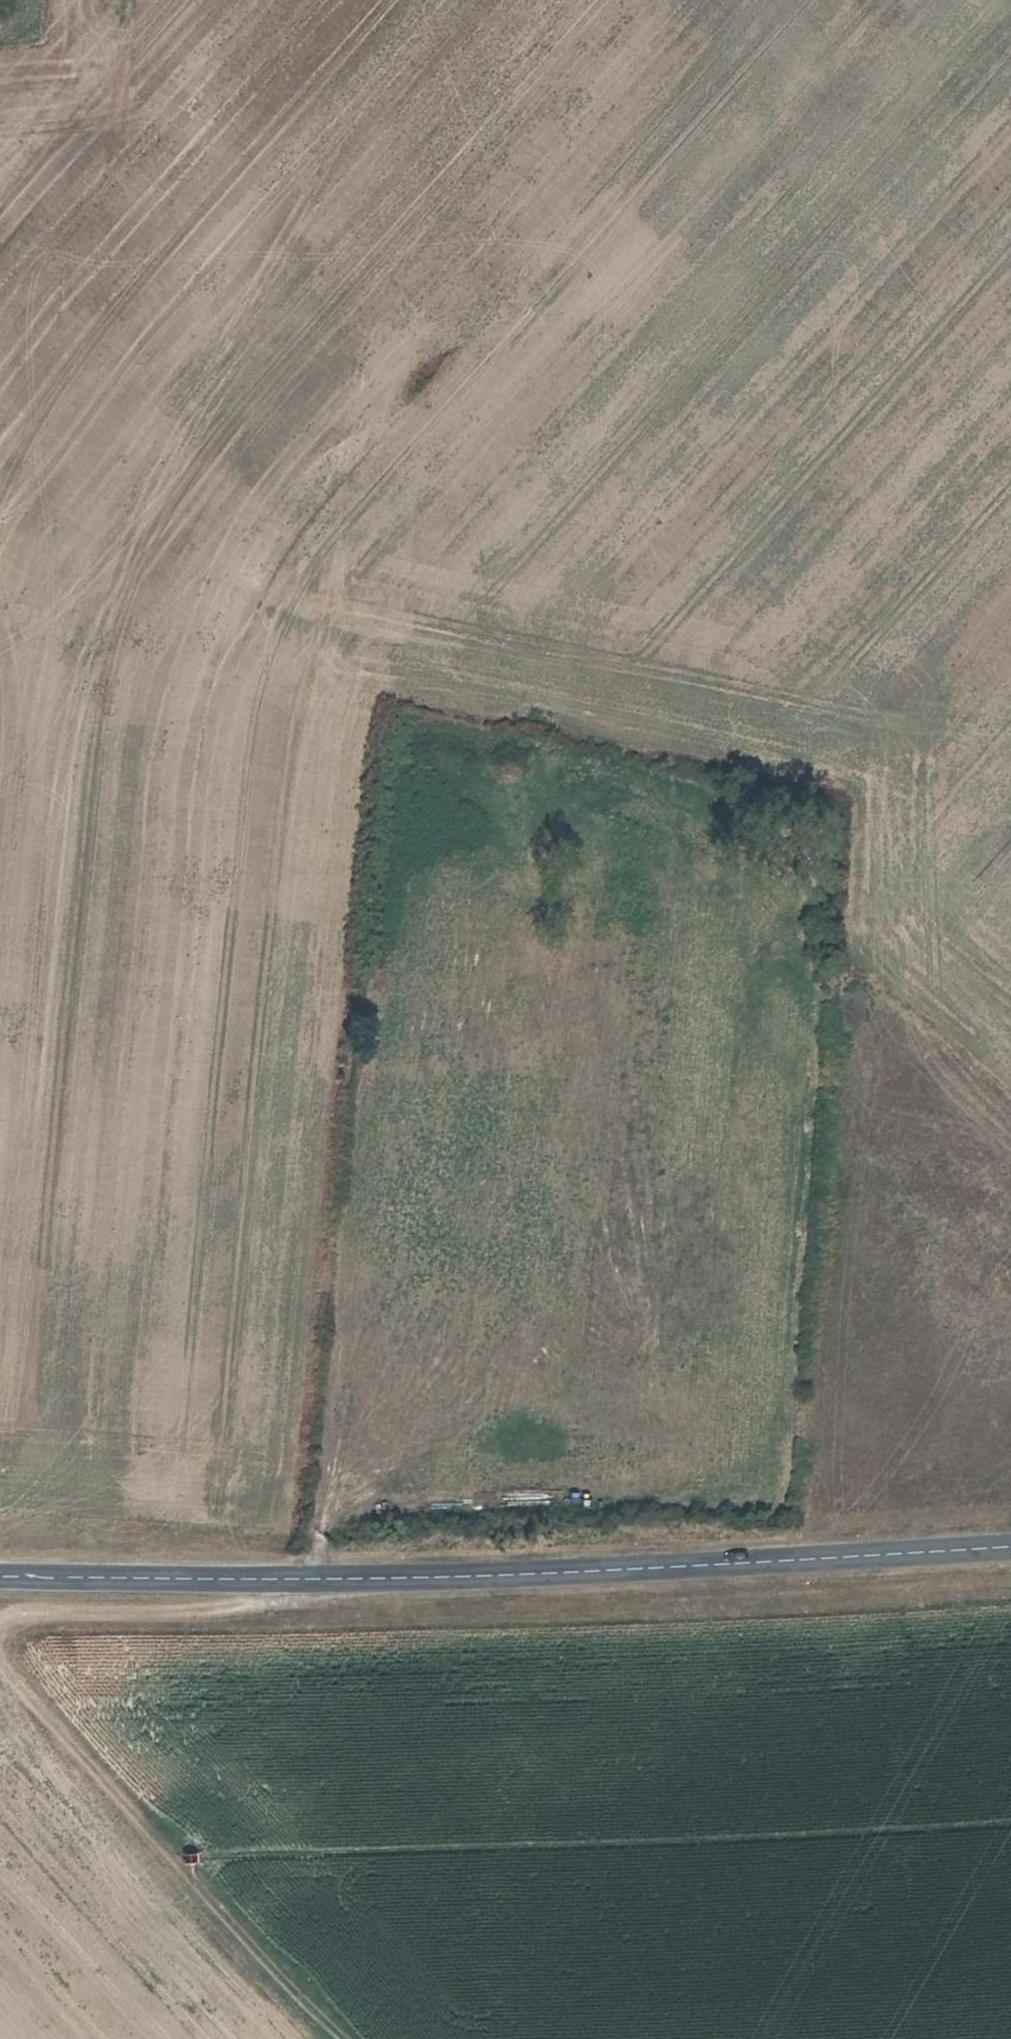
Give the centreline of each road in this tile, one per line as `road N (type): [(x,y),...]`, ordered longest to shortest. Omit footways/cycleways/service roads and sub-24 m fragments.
road 1 (tertiary): [(0,1573),(379,1576),(1010,1545)]
road 2 (track): [(0,1657),(210,1900),(346,2038)]

